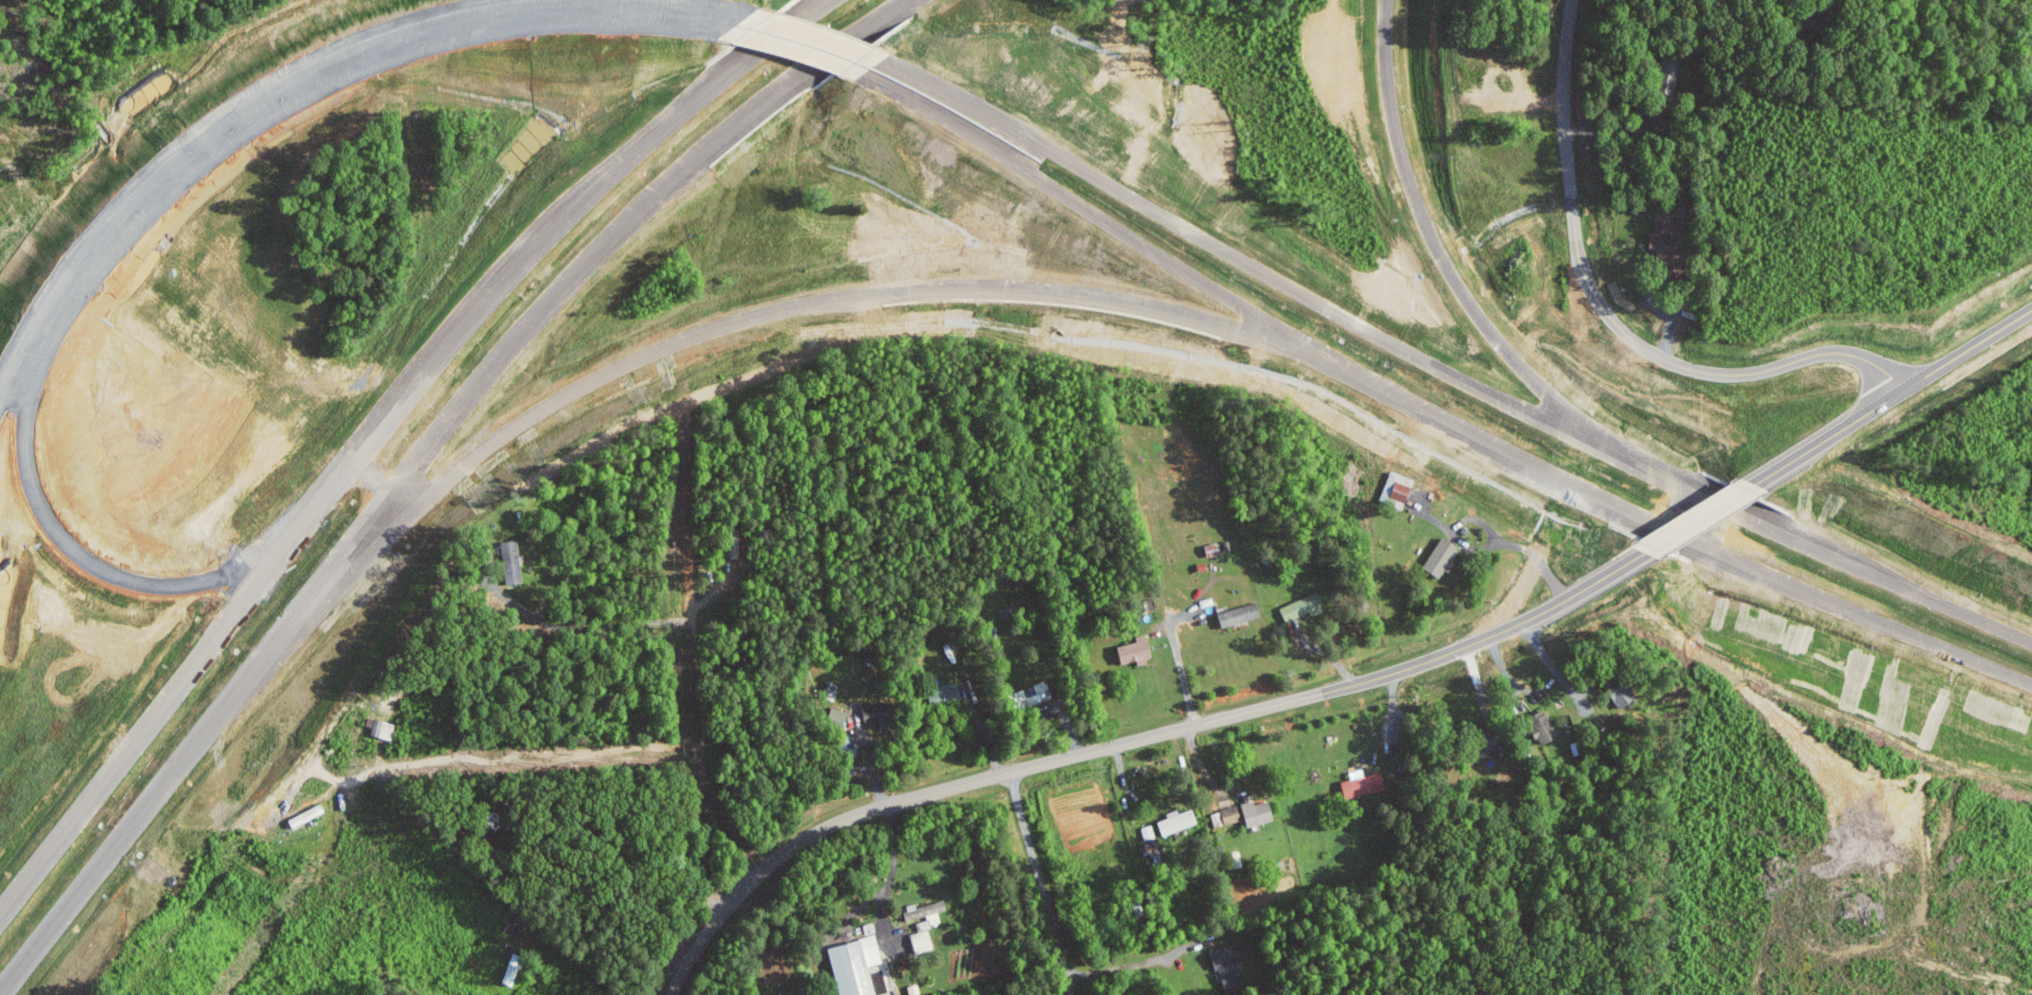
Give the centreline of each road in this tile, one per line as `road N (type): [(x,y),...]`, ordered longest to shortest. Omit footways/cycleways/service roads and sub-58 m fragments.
road 1 (motorway): [(198,737),(384,537),(475,455),(607,373),(743,320),(912,289),(1075,292),(1177,310),(1392,388)]
road 2 (motorway): [(0,990),(529,321),(707,147),(904,0)]
road 3 (tertiary): [(673,994),(692,956),(741,893),(781,856),(843,820),(1407,667),(1520,622),(1654,548)]
road 4 (motorway): [(1805,544),(1466,383),(868,52)]
road 5 (motorway): [(65,317),(120,243),(185,177),(259,121),(340,77),(457,37),(549,22),(610,19),(740,34)]
road 6 (motorway): [(1805,544),(1579,416),(1478,314),(1411,182),(1392,96),(1389,0)]
road 7 (motorway): [(563,0),(391,34),(303,72),(221,121),(147,182),(83,254),(0,393)]
road 8 (residential): [(1900,394),(1879,366),(1854,355),(1824,354),(1740,375),(1681,366),(1642,346),(1609,313),(1586,273),(1576,229),(1564,112),(1573,0)]
road 9 (motorway): [(848,67),(908,95),(1178,267),(1392,388)]
road 10 (motorway): [(342,481),(268,545),(219,574),(159,583),(100,566),(52,523),(26,458),(30,396),(65,317)]
road 11 (motorway): [(342,481),(0,919)]
road 12 (motorway): [(1392,388),(1789,580)]
road 13 (motorway): [(585,199),(496,292),(342,481)]
road 14 (motorway): [(825,0),(727,73),(585,199)]
road 15 (motorway): [(1789,580),(2031,681)]
road 16 (motorway): [(2031,641),(1805,544)]
road 17 (tertiary): [(1748,489),(1900,394)]
road 18 (tertiary): [(1900,394),(2031,311)]

